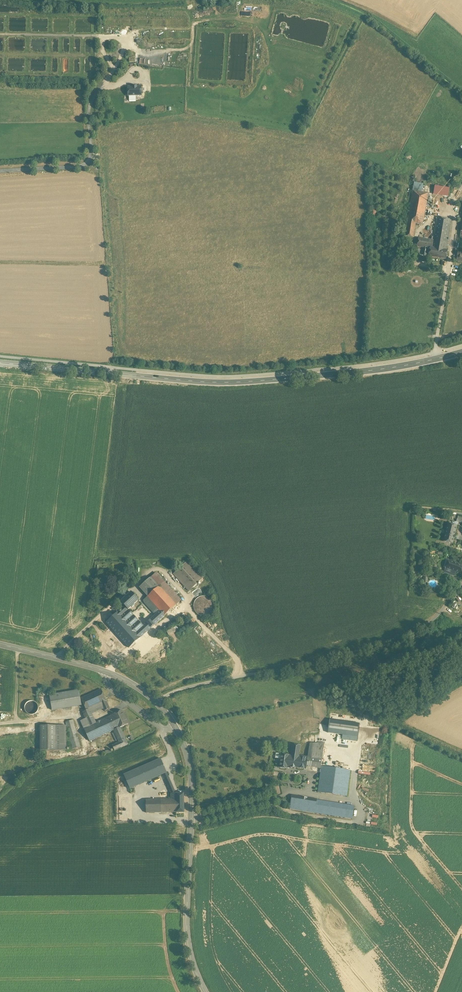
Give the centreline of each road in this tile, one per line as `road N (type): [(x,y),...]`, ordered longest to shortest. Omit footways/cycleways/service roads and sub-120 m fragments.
road 1 (track): [(194,9),(190,76),(182,84),(104,84),(90,109),(94,165),(0,172)]
road 2 (unclassified): [(156,702),(205,681),(302,666),(412,632),(461,584)]
road 3 (secondary): [(204,991),(187,924),(192,779),(187,750),(156,702)]
road 4 (secondary): [(202,382),(380,369),(461,351)]
road 5 (secondary): [(0,421),(38,398),(202,382)]
road 6 (secondary): [(0,363),(202,382)]
road 7 (secondary): [(156,702),(107,673),(0,643)]

